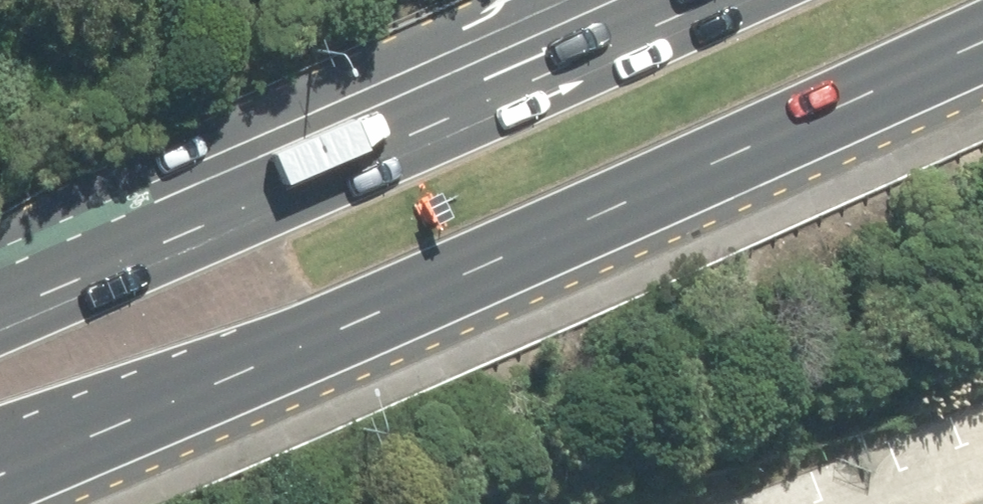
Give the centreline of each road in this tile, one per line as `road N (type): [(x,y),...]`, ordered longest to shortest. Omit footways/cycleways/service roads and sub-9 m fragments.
road 1 (primary): [(982,38),(0,463)]
road 2 (primary): [(0,291),(674,0)]

